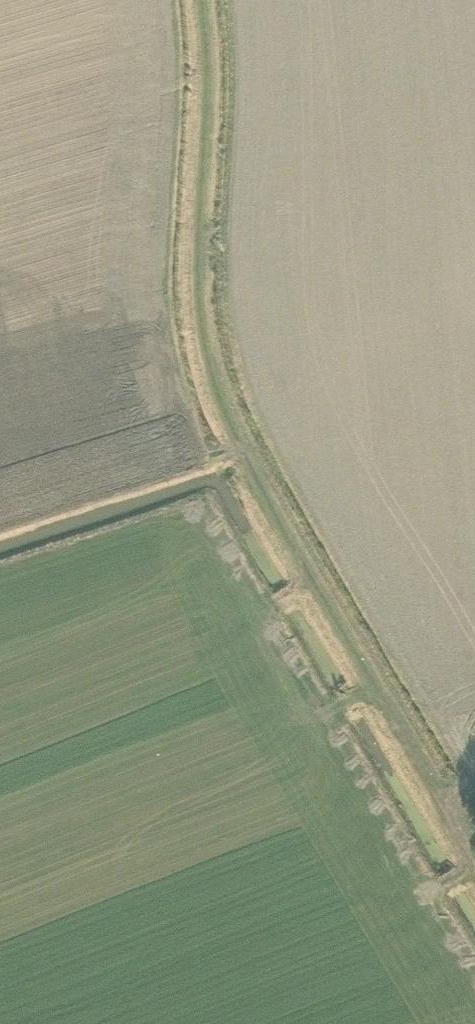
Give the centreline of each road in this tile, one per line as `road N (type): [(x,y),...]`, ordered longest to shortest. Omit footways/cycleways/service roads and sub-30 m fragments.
road 1 (track): [(202,0),(208,92),(200,298),(214,381),(270,505),(474,857)]

